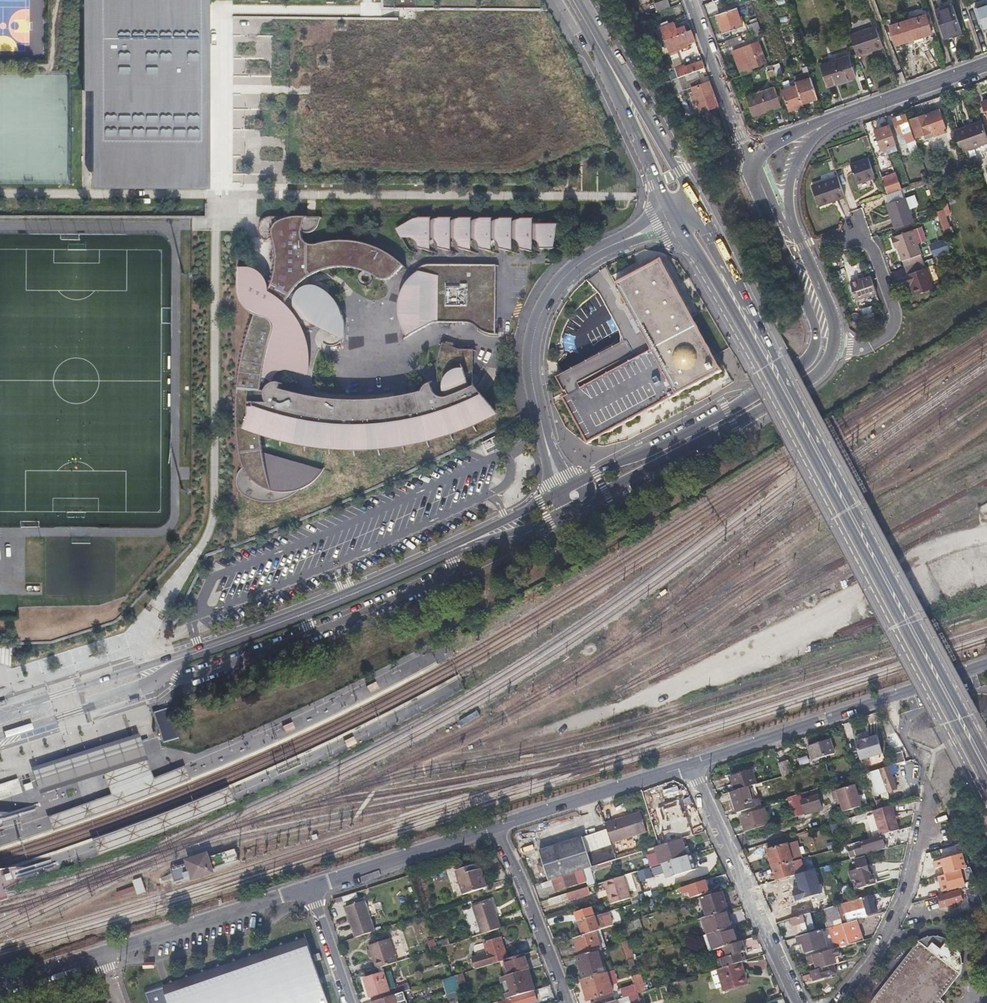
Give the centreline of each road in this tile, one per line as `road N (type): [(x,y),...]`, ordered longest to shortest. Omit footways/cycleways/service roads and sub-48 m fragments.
road 1 (secondary): [(986,786),(769,371)]
road 2 (secondary): [(568,497),(376,587),(177,660)]
road 3 (unclassified): [(568,497),(532,375),(539,318),(572,270),(670,217)]
road 4 (residential): [(310,888),(0,986)]
road 5 (secondary): [(824,342),(813,367),(752,406),(568,497)]
road 6 (residential): [(961,673),(689,766)]
road 7 (residential): [(800,1002),(689,766)]
road 8 (residential): [(933,791),(908,888),(878,955),(839,1002)]
road 9 (residential): [(689,766),(496,828)]
road 10 (residential): [(829,247),(850,240),(866,246),(894,323),(867,349),(824,342)]
road 11 (residential): [(496,828),(310,888)]
road 12 (secondary): [(0,737),(126,695),(177,660)]
road 13 (residential): [(567,1002),(496,828)]
road 14 (secondary): [(177,660),(0,717)]
road 15 (secondary): [(670,217),(769,371)]
road 16 (secondary): [(769,371),(694,204)]
road 17 (secondary): [(986,65),(823,126)]
road 18 (residential): [(750,153),(690,0)]
road 19 (secondary): [(629,110),(569,0)]
road 20 (residential): [(351,1002),(310,888)]

